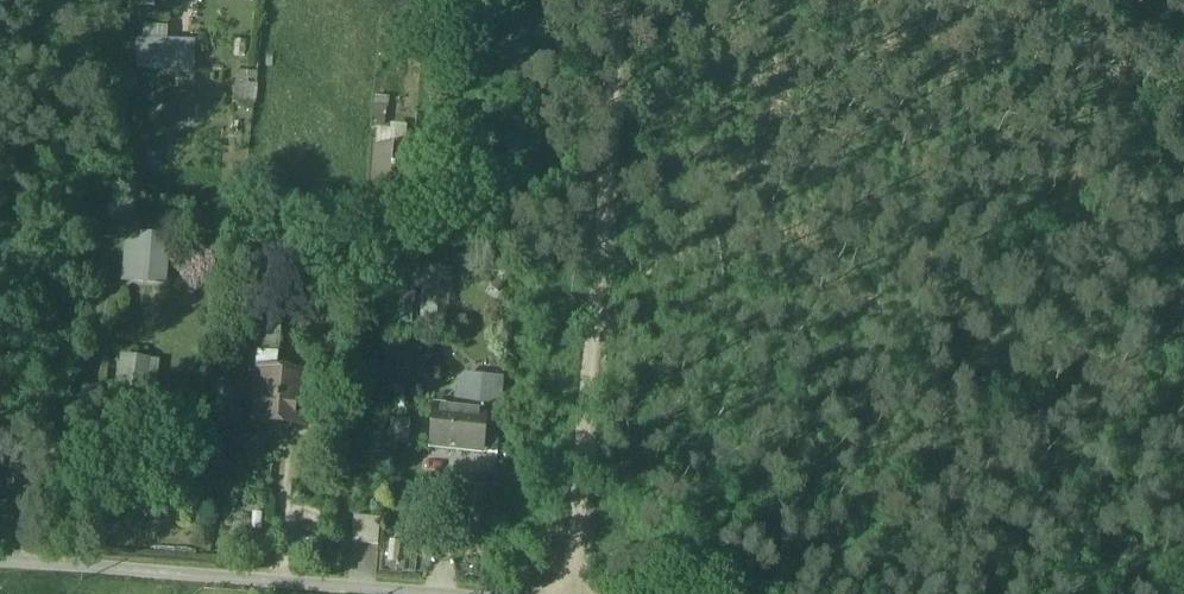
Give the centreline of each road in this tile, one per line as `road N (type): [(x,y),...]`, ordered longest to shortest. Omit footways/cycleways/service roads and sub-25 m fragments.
road 1 (unclassified): [(363,593),(0,565)]

